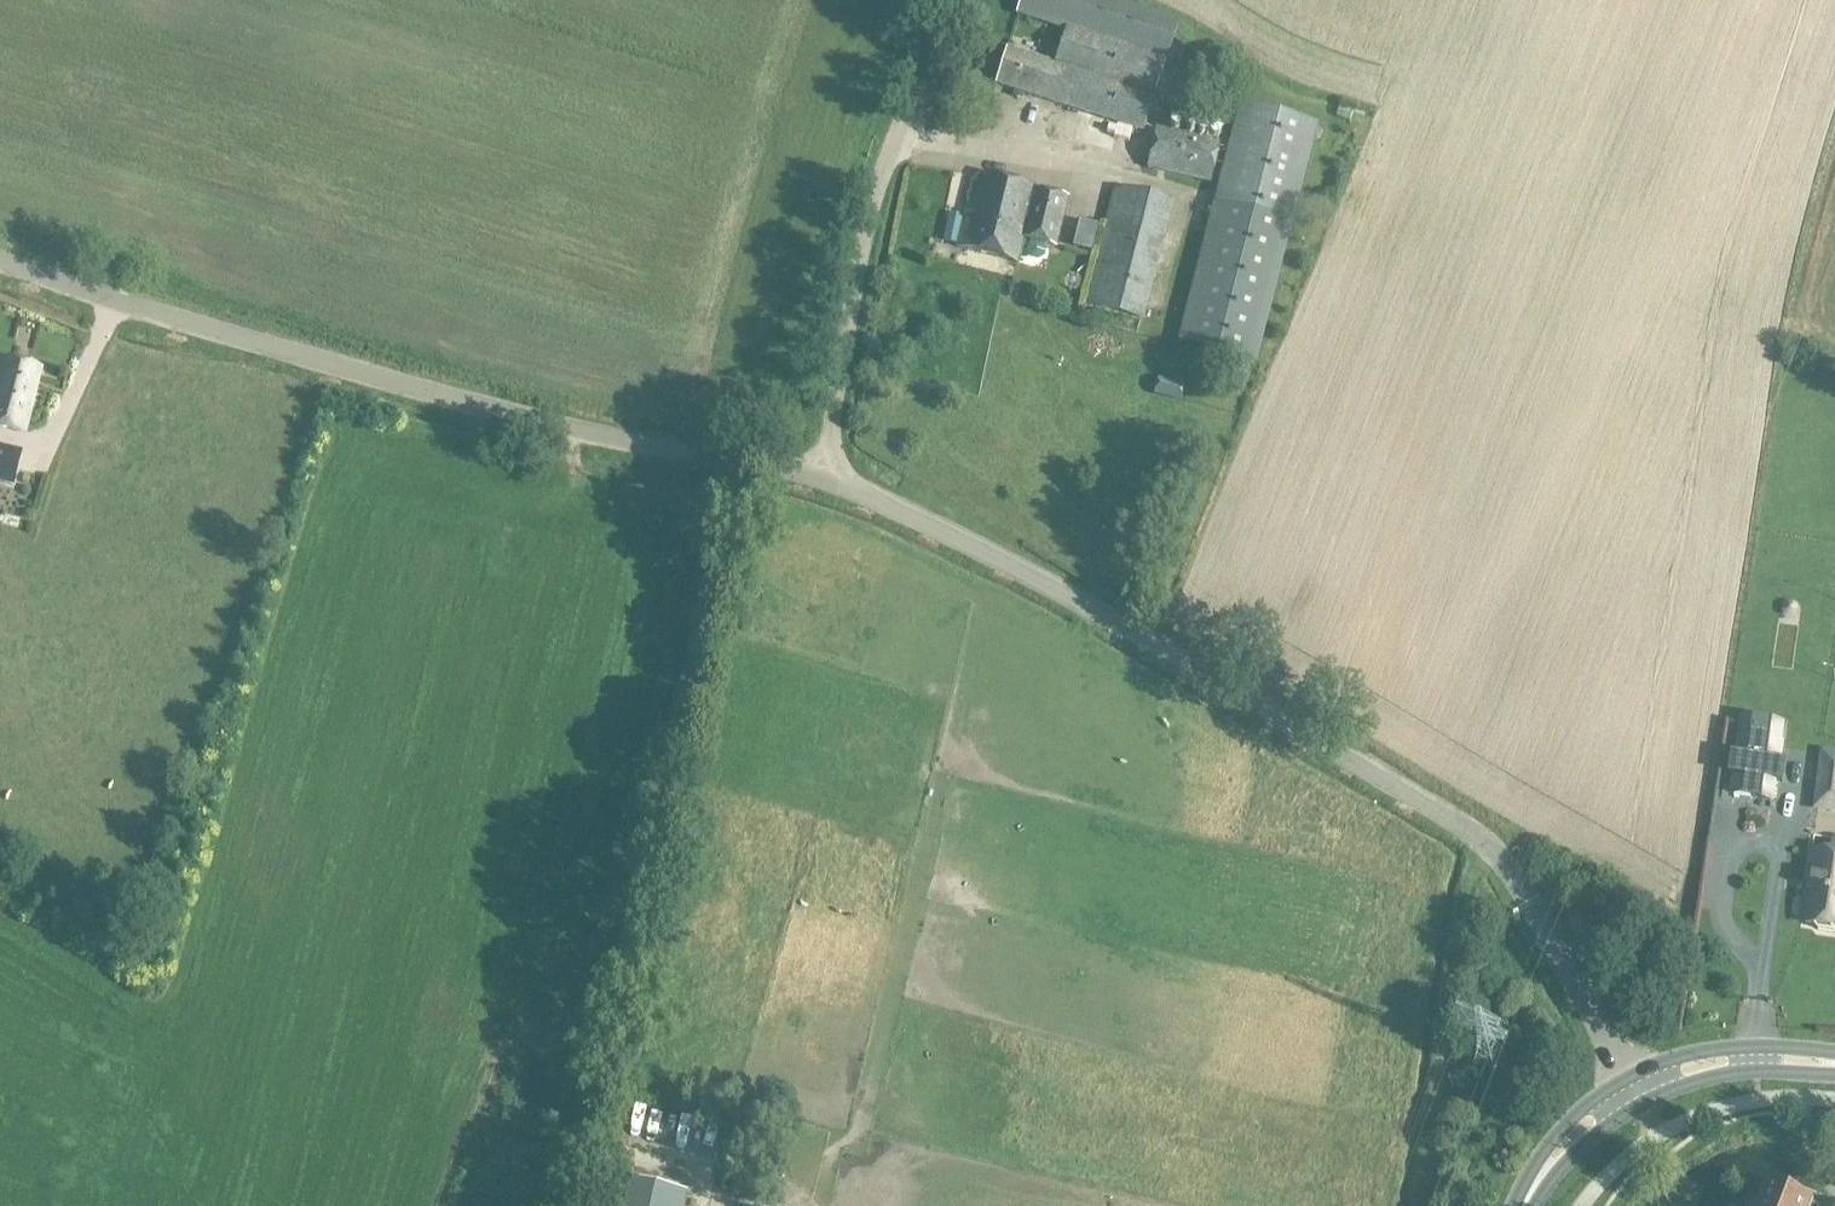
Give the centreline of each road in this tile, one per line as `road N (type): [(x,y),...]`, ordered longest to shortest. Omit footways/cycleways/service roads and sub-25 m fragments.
road 1 (unclassified): [(0,259),(245,341),(611,439),(825,480),(906,515),(1162,645),(1492,845),(1628,1077)]
road 2 (track): [(948,0),(866,235),(825,480)]
road 3 (tertiary): [(1834,1053),(1718,1048),(1628,1077)]
road 4 (tertiary): [(1643,1104),(1725,1074),(1834,1073)]
road 5 (tertiary): [(1628,1077),(1556,1134),(1515,1205)]
road 6 (tertiary): [(1533,1205),(1569,1158),(1643,1104)]

